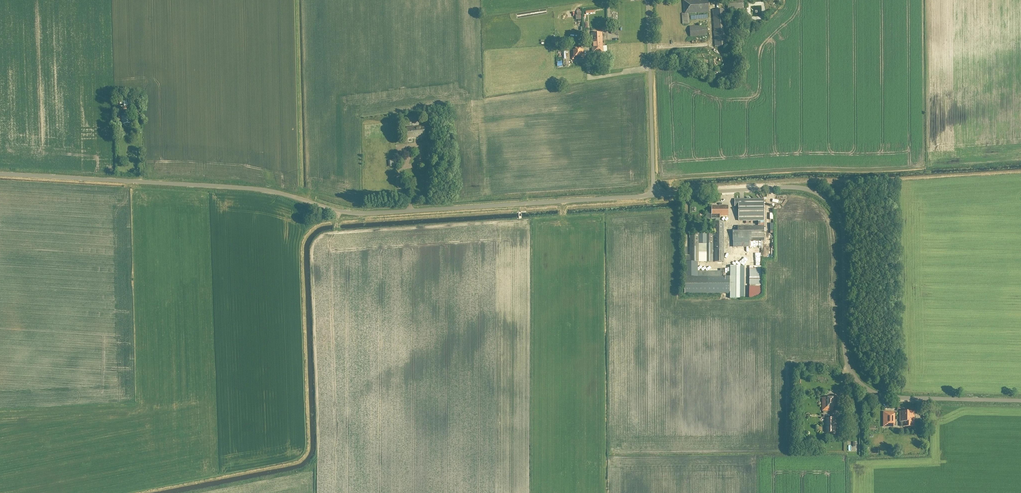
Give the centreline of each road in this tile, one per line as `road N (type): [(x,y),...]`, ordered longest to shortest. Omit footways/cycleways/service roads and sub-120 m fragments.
road 1 (unclassified): [(654,196),(354,213),(271,191),(0,172)]
road 2 (unclassified): [(1020,401),(892,397),(860,383),(845,351),(843,227),(817,193),(790,187),(654,196)]
road 3 (unclassified): [(654,196),(648,0)]

